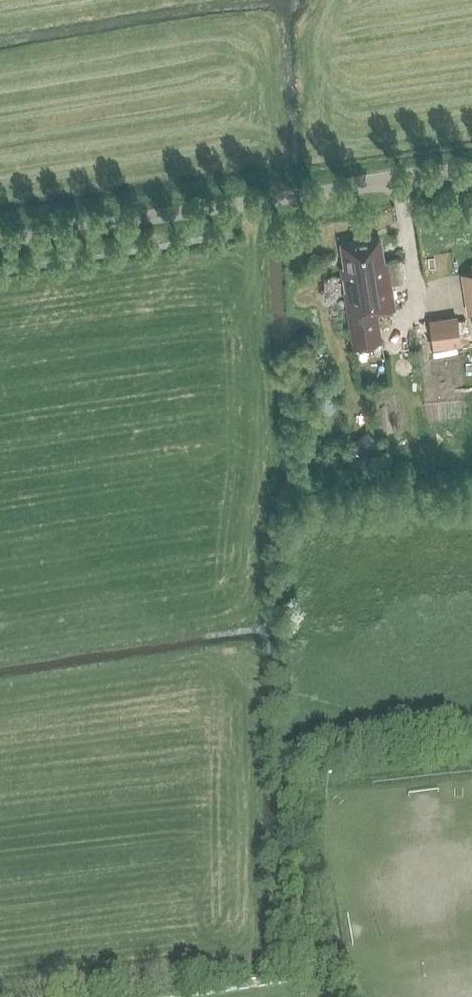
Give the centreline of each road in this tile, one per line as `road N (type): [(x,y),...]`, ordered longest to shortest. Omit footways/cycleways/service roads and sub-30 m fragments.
road 1 (unclassified): [(0,241),(471,168)]

